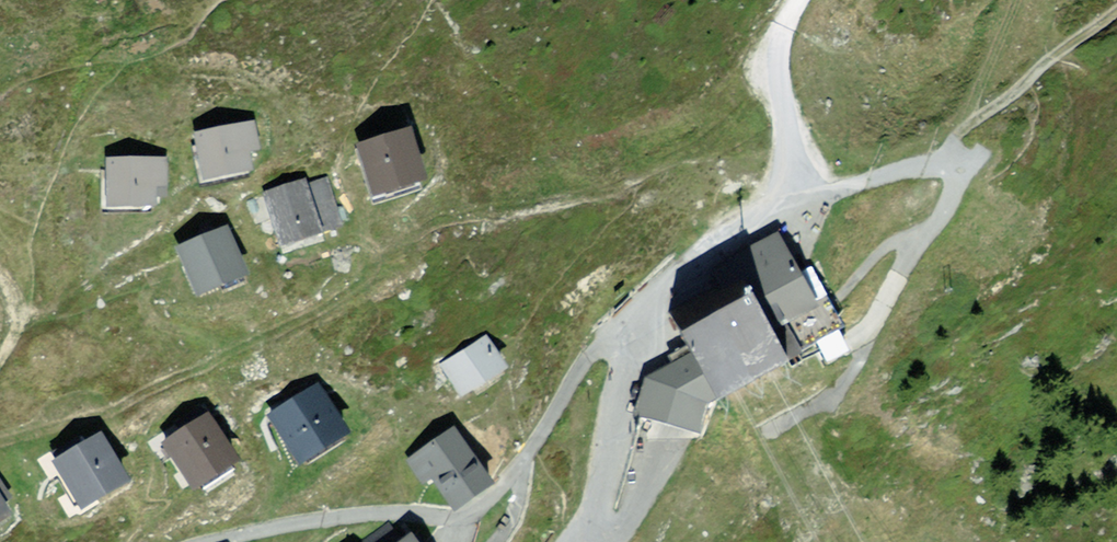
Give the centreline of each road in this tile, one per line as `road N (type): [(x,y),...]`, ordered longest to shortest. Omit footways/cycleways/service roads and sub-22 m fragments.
road 1 (residential): [(633,343),(582,367),(512,474),(478,510),(447,525),(384,520),(240,541)]
road 2 (track): [(929,163),(954,129),(1116,9)]
road 3 (residential): [(786,193),(670,288),(633,343)]
road 4 (residential): [(633,343),(582,530),(571,541)]
road 5 (residential): [(781,31),(776,95),(786,193)]
road 6 (residential): [(786,193),(829,195),(929,163)]

